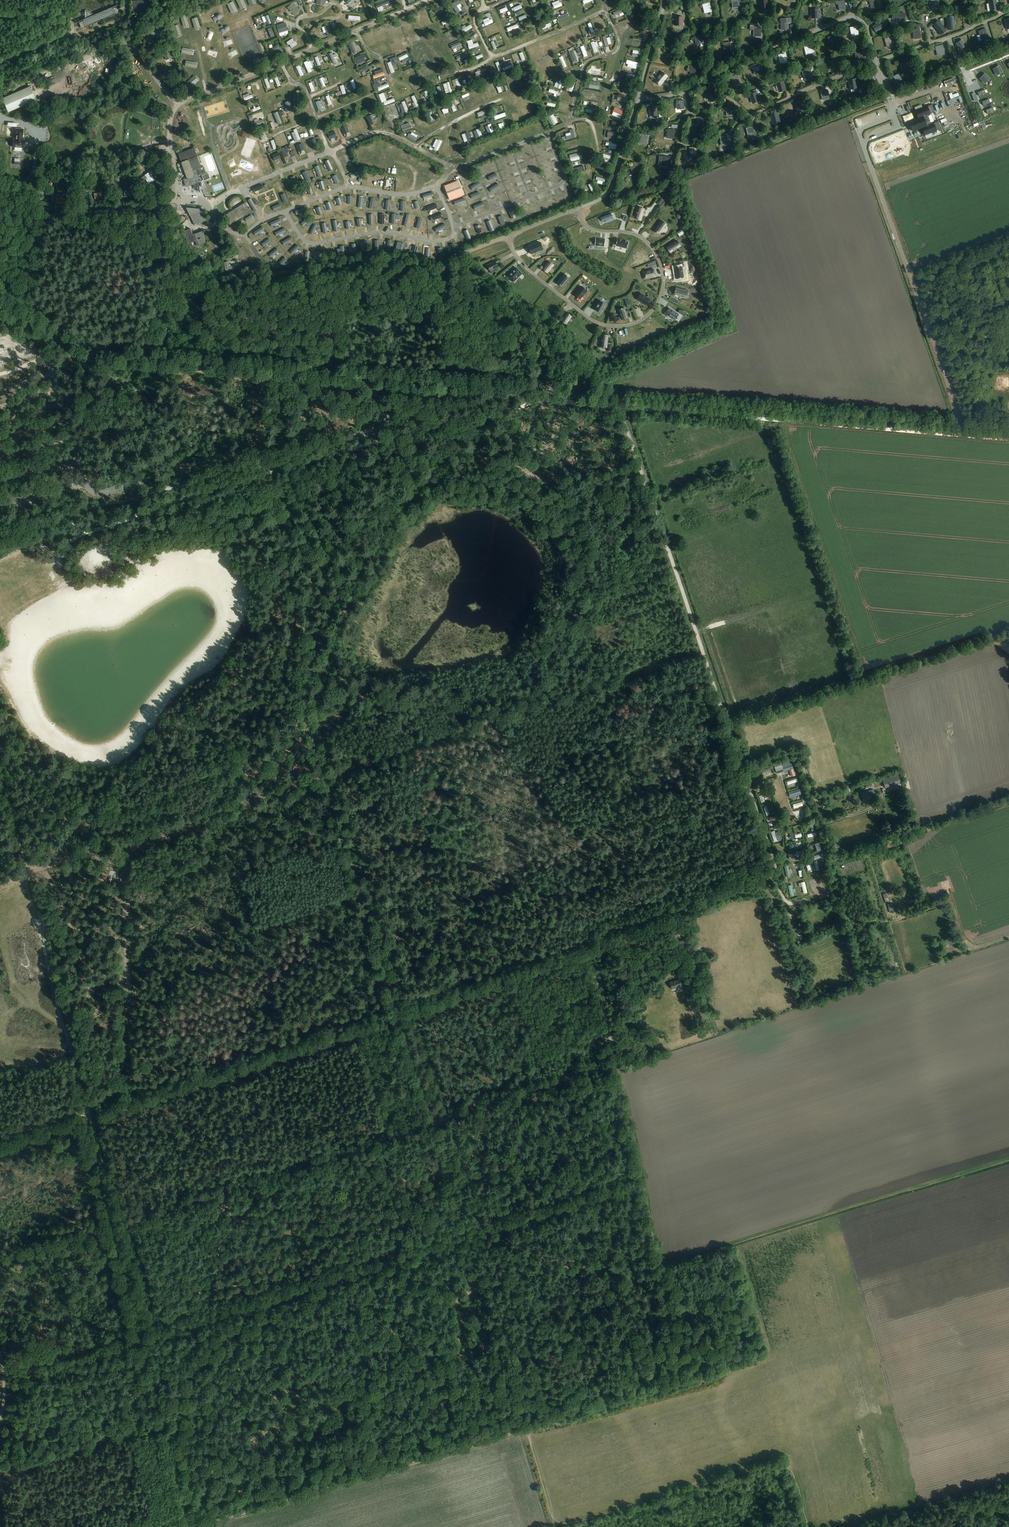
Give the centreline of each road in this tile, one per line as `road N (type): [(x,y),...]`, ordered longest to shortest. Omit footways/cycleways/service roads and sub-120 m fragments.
road 1 (tertiary): [(189,1526),(176,1441),(203,1363),(269,1304),(387,1262),(441,1164),(306,720),(328,597),(320,562),(272,460),(388,427)]
road 2 (track): [(619,407),(777,870),(592,943),(680,1377),(524,1428)]
road 3 (tertiary): [(388,427),(533,390),(1008,430)]
road 4 (unclassified): [(0,305),(95,354),(366,377),(388,427)]
road 5 (track): [(0,1141),(71,1115),(91,1116),(161,1407)]
road 6 (track): [(524,1428),(199,1526)]
road 7 (track): [(556,1526),(787,1462),(804,1526)]
road 8 (track): [(443,1154),(524,1428)]
road 9 (track): [(25,870),(91,1116)]
road 10 (track): [(334,774),(131,847)]
road 11 (track): [(659,1270),(491,1319)]
road 12 (unclassified): [(0,199),(67,212),(166,203)]
road 13 (track): [(131,847),(127,1001)]

